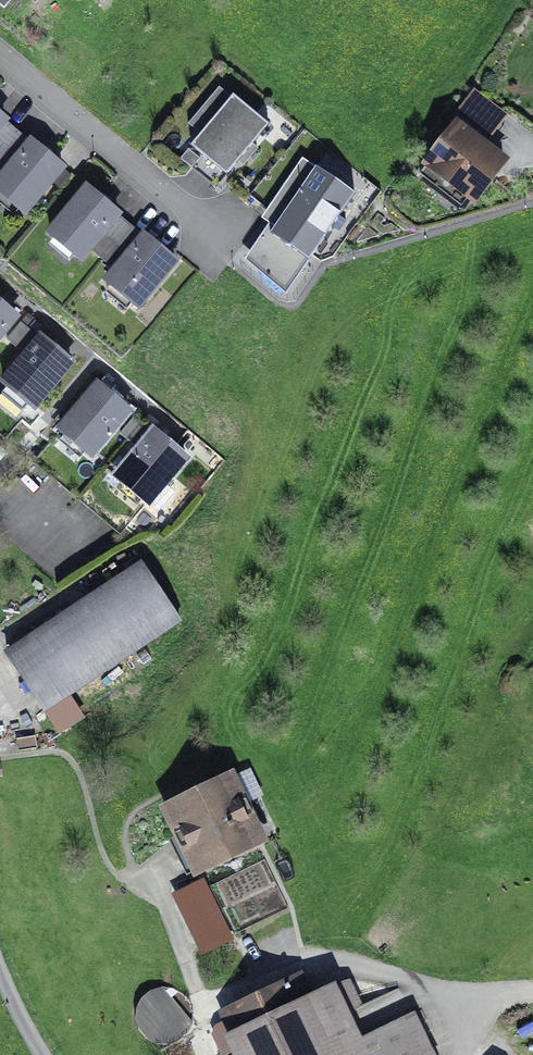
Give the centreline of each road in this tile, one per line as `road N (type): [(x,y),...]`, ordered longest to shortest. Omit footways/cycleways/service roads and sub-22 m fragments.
road 1 (residential): [(0,61),(215,235)]
road 2 (track): [(532,987),(443,1002),(451,1054)]

